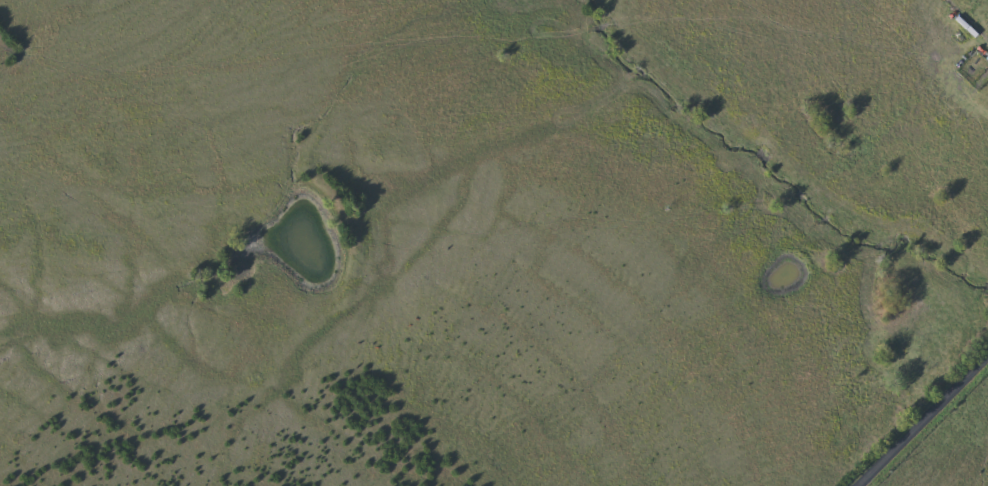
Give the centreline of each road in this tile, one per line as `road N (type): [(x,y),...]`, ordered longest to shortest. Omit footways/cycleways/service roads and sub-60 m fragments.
road 1 (residential): [(858,485),(987,350)]

